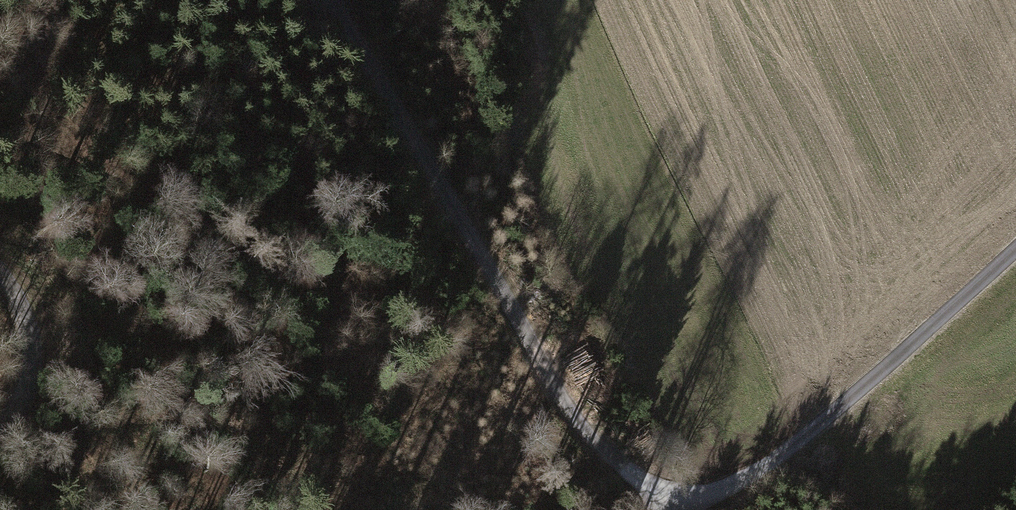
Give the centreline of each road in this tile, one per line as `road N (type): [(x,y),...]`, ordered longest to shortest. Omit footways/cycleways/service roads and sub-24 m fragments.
road 1 (track): [(333,0),(567,405),(623,469),(685,499),(672,509)]
road 2 (residential): [(1015,250),(789,450),(737,482),(685,499)]
road 3 (track): [(0,430),(33,386),(38,361),(20,299),(0,267)]

